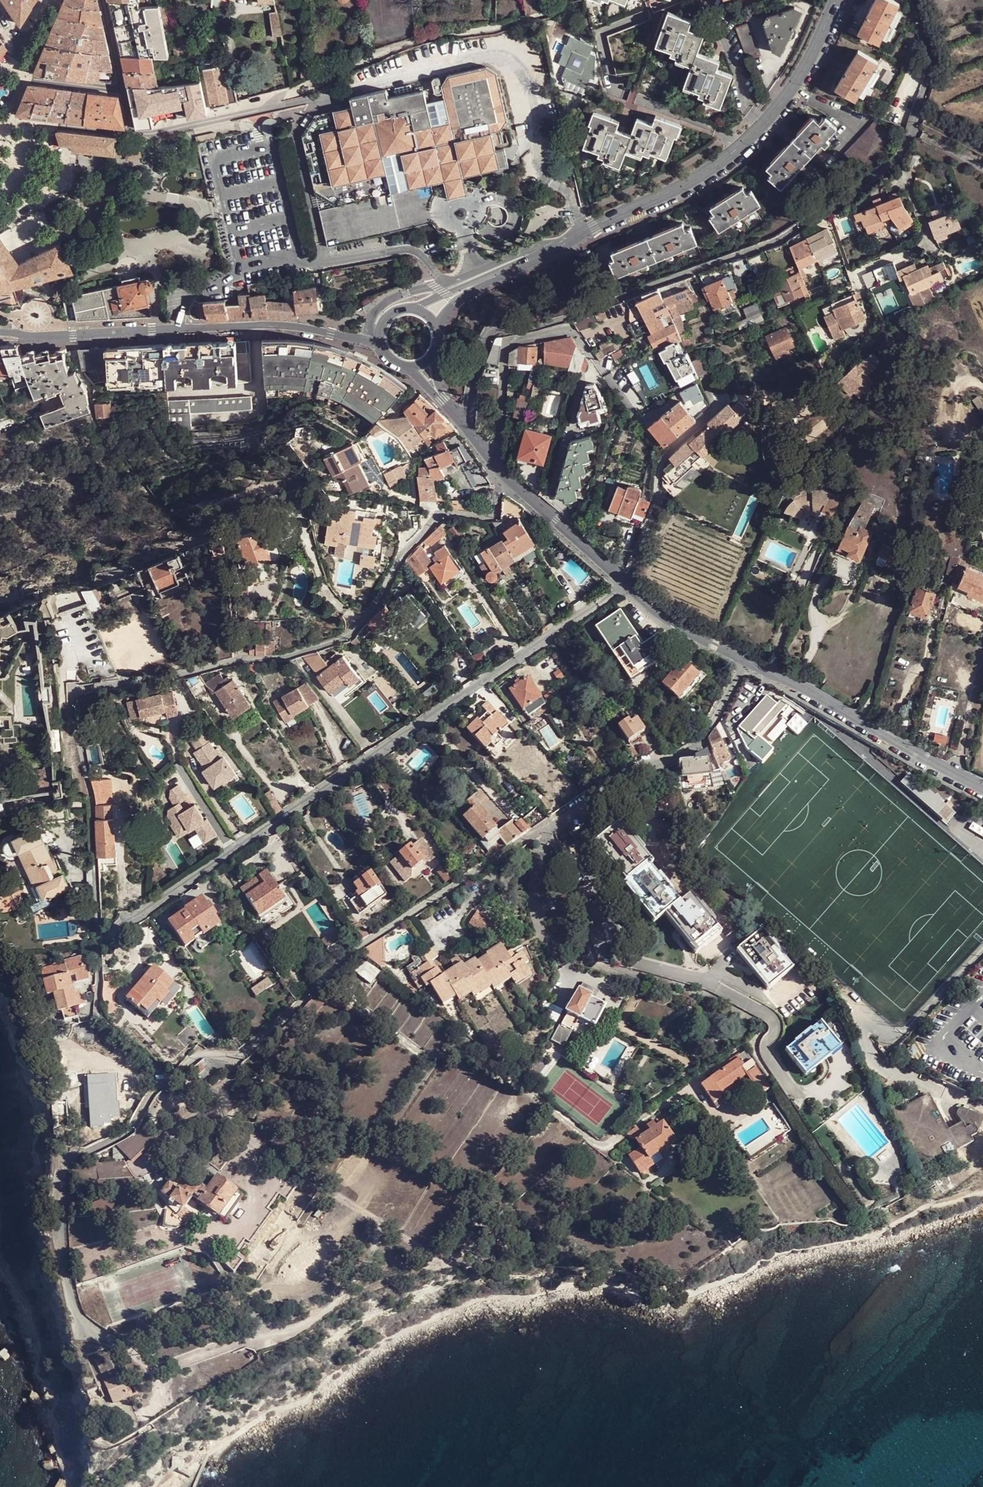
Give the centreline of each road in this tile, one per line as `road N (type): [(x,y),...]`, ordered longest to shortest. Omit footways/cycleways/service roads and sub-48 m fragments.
road 1 (residential): [(745,661),(699,743),(360,946),(242,1054),(200,1056),(166,1076),(146,1063),(98,1022),(90,801),(71,698),(79,689),(288,655),(346,634),(385,589),(411,537),(440,513),(488,520),(505,477)]
road 2 (residential): [(916,0),(933,67),(894,163),(771,243),(561,320),(489,334),(459,418)]
road 3 (residential): [(108,937),(623,584)]
road 4 (tertiary): [(484,281),(675,190),(738,148),(799,79),(835,0)]
road 5 (tertiary): [(0,336),(273,324),(379,347)]
road 6 (residential): [(982,787),(745,661)]
road 7 (residential): [(132,134),(349,91)]
road 8 (residential): [(623,584),(505,477)]
road 9 (residential): [(745,661),(677,625),(623,584)]
road 10 (residential): [(4,122),(132,134)]

